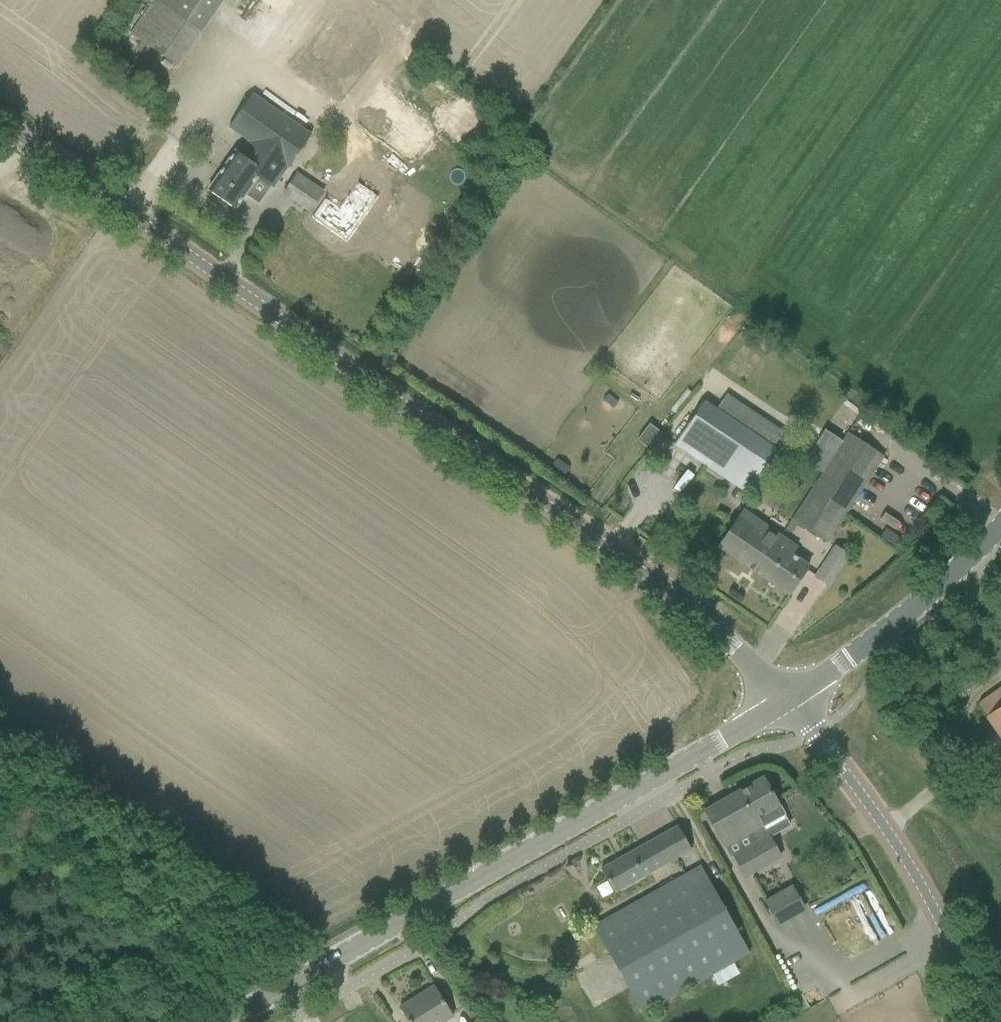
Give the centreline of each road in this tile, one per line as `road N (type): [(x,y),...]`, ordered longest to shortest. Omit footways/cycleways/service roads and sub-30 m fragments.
road 1 (unclassified): [(790,704),(698,617),(0,127)]
road 2 (tertiary): [(229,1021),(790,704)]
road 3 (unclassified): [(985,1021),(886,830),(790,704)]
road 4 (tertiary): [(790,704),(885,637),(1000,527)]
road 5 (track): [(886,830),(917,806),(955,817),(1000,897)]

